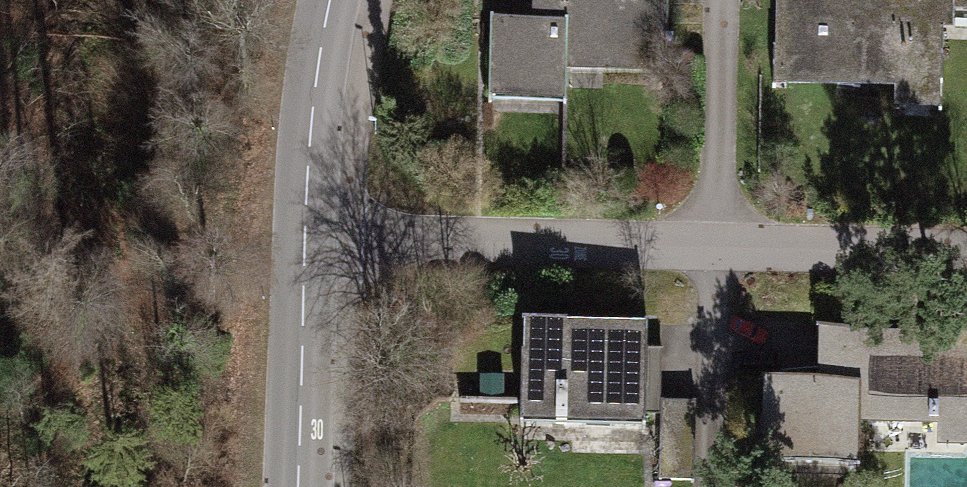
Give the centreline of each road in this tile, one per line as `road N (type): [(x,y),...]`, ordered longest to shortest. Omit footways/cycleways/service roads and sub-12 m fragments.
road 1 (residential): [(307,228),(966,248)]
road 2 (tertiary): [(307,228),(298,486)]
road 3 (tertiary): [(331,0),(307,228)]

